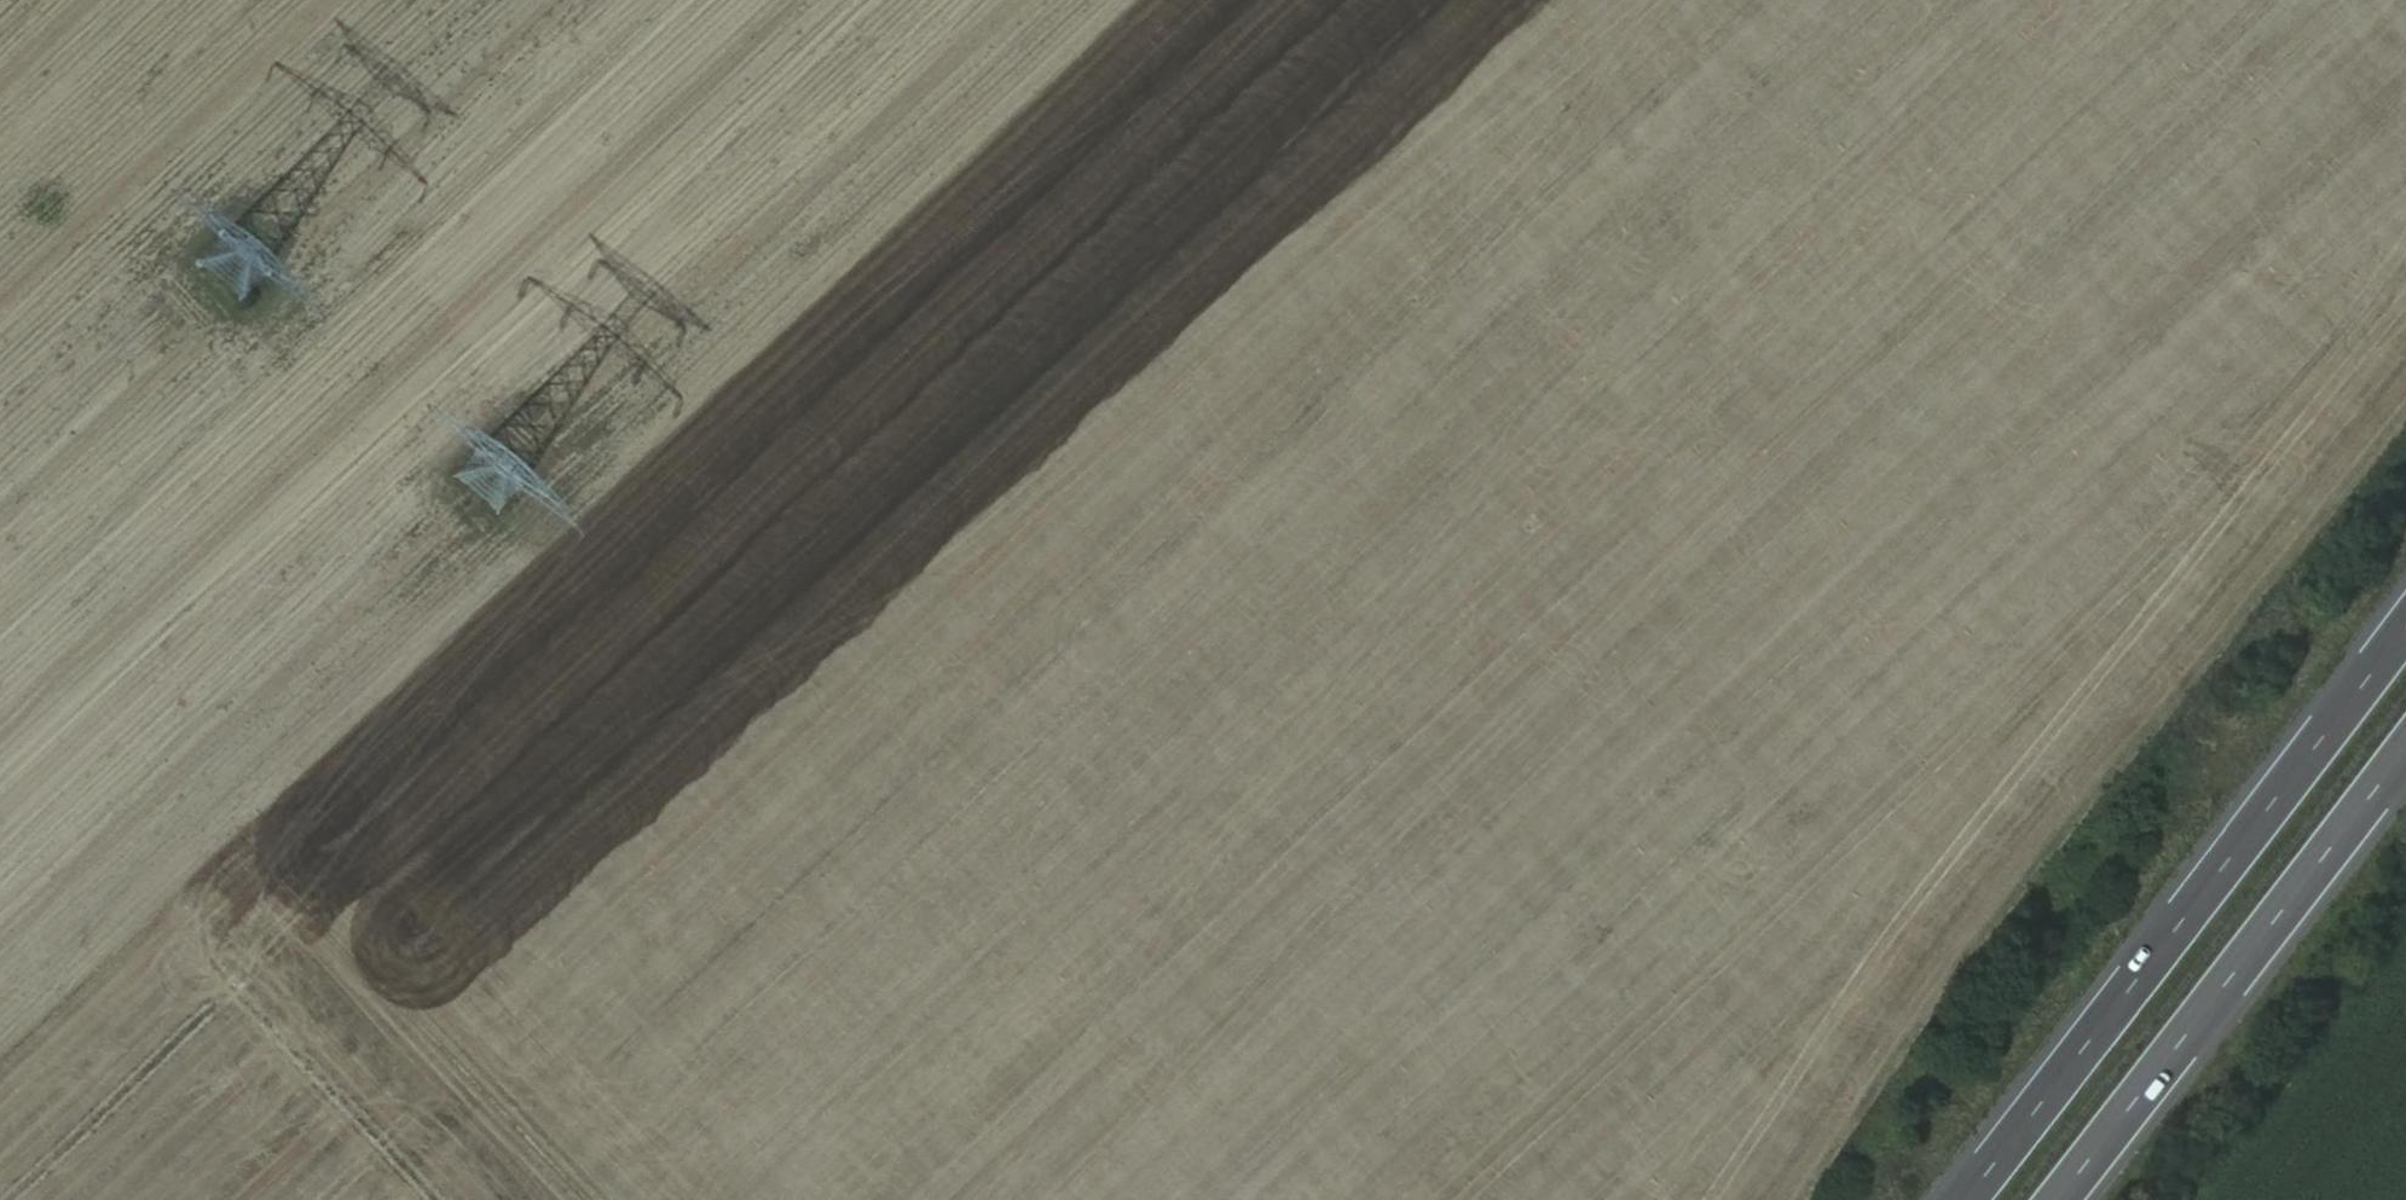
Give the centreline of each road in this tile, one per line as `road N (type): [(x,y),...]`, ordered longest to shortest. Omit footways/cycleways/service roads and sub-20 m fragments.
road 1 (motorway): [(2405,615),(1961,1199)]
road 2 (motorway): [(2062,1199),(2405,756)]

